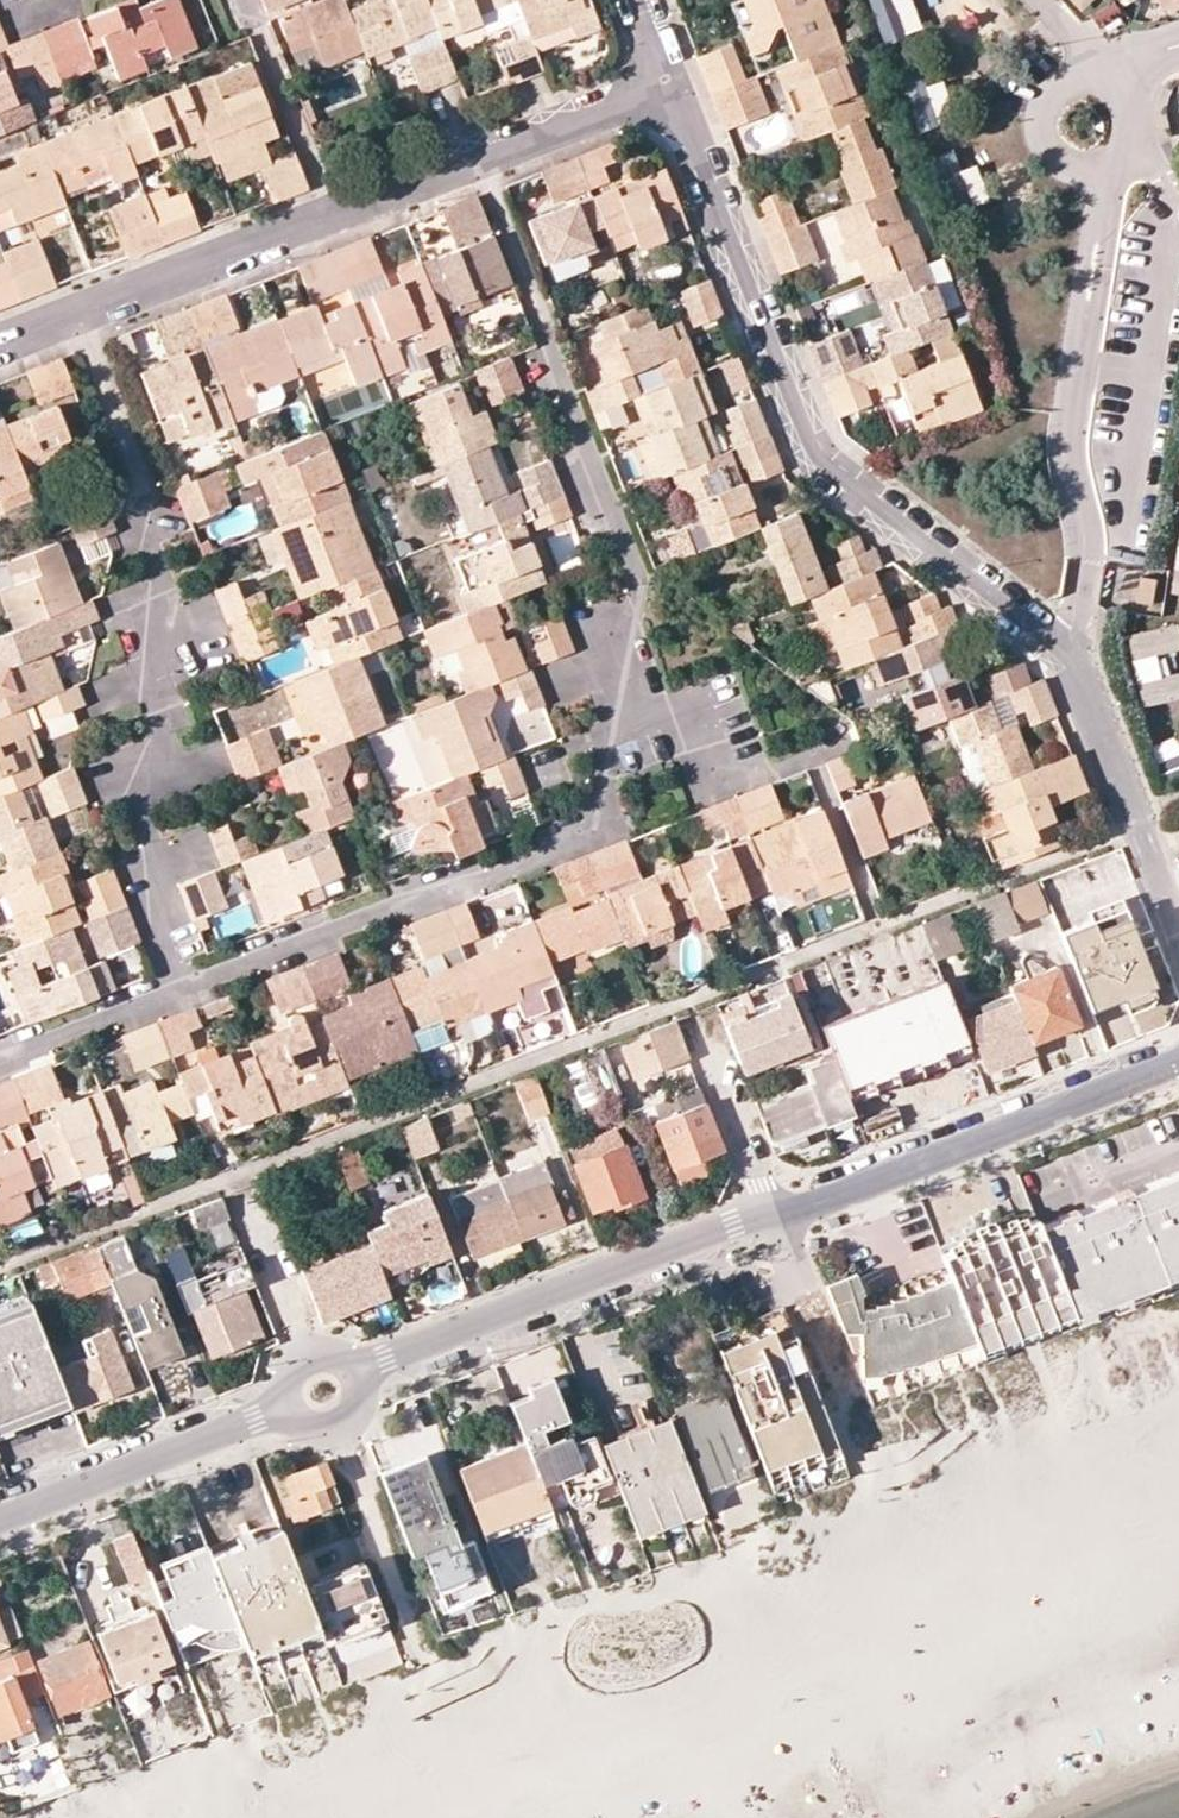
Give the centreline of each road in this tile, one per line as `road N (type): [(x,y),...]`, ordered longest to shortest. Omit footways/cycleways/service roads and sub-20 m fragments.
road 1 (tertiary): [(1178,1058),(355,1374)]
road 2 (residential): [(670,82),(814,456),(1064,651)]
road 3 (residential): [(78,315),(148,503),(153,892),(171,989)]
road 4 (residential): [(478,158),(628,549),(635,590),(629,631),(649,718)]
road 5 (residential): [(171,989),(583,835),(603,814),(609,733)]
road 6 (residential): [(1064,651),(1086,539),(1069,459),(1101,204),(1098,172)]
road 7 (tertiary): [(285,1404),(0,1514)]
road 8 (residential): [(1064,651),(1178,931)]
road 9 (residential): [(78,315),(331,215)]
road 10 (residential): [(244,0),(331,215)]
road 11 (residential): [(826,749),(734,779),(701,714),(690,706),(649,718)]
road 12 (residential): [(478,158),(670,82)]
road 13 (residential): [(0,1056),(171,989)]
road 14 (residential): [(1083,79),(1043,101),(1036,123),(1054,164),(1098,172)]
road 15 (residential): [(331,215),(478,158)]
road 16 (tertiary): [(285,1404),(301,1424),(338,1426),(355,1409),(355,1374)]

